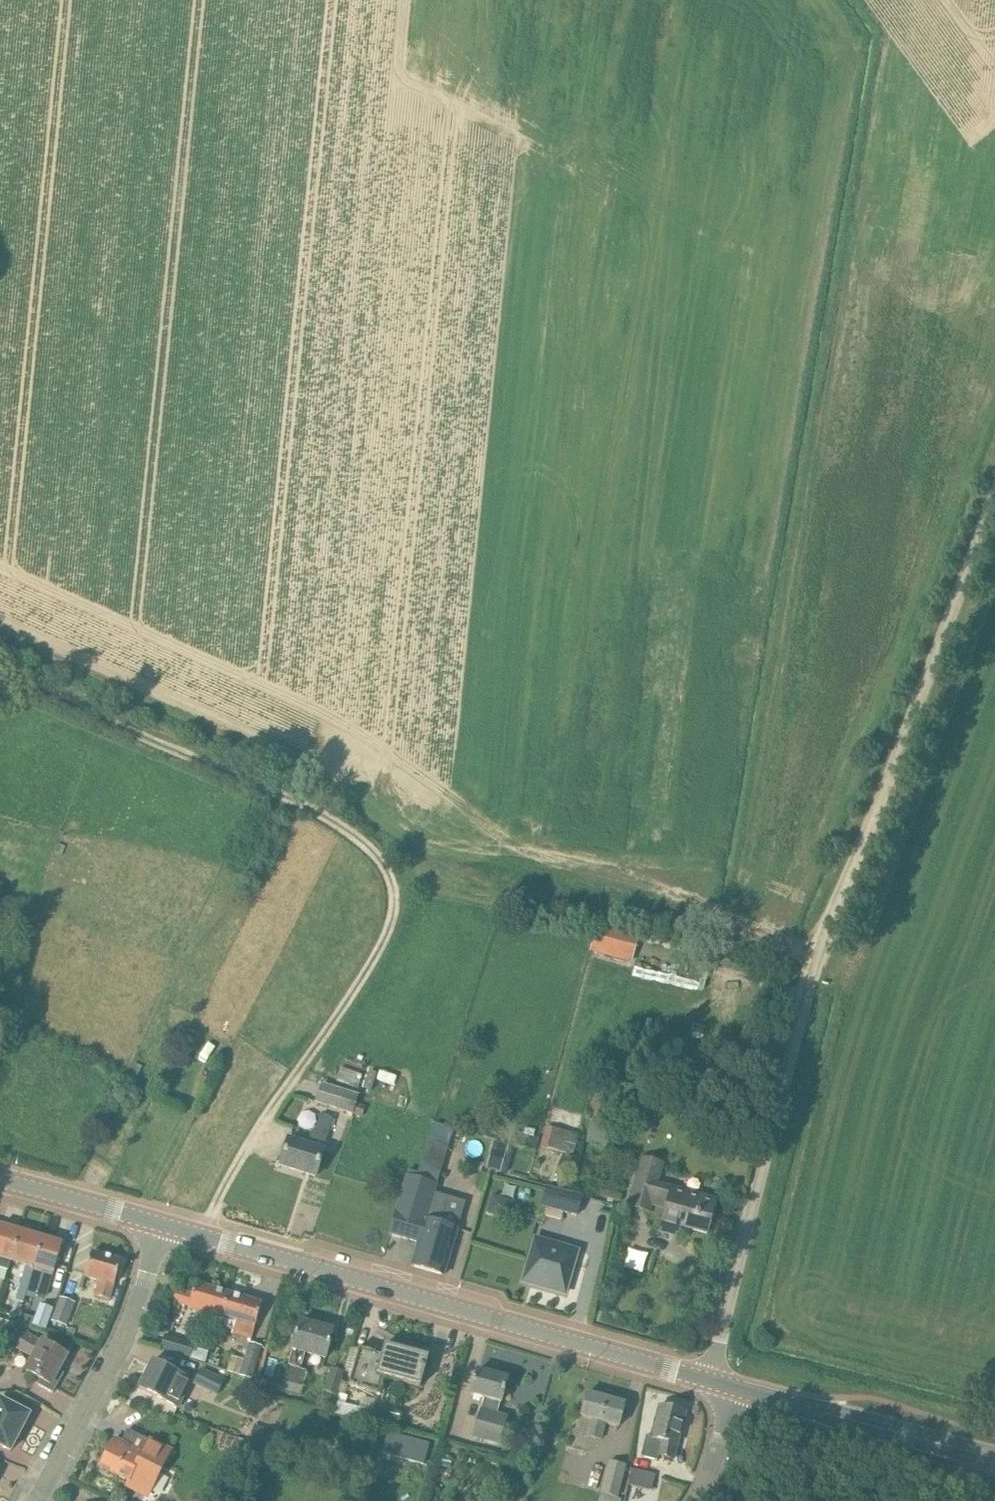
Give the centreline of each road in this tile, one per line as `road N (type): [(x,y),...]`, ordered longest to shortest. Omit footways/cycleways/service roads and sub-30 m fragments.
road 1 (track): [(204,1239),(243,1159),(375,962),(391,926),(394,889),(367,850),(325,820),(0,674)]
road 2 (secondary): [(708,1382),(167,1229)]
road 3 (unclassified): [(811,984),(994,502)]
road 4 (residential): [(708,1382),(811,984)]
road 5 (residential): [(39,1500),(127,1339),(167,1229)]
road 6 (secondary): [(994,1458),(739,1390)]
road 7 (secondary): [(167,1229),(0,1183)]

